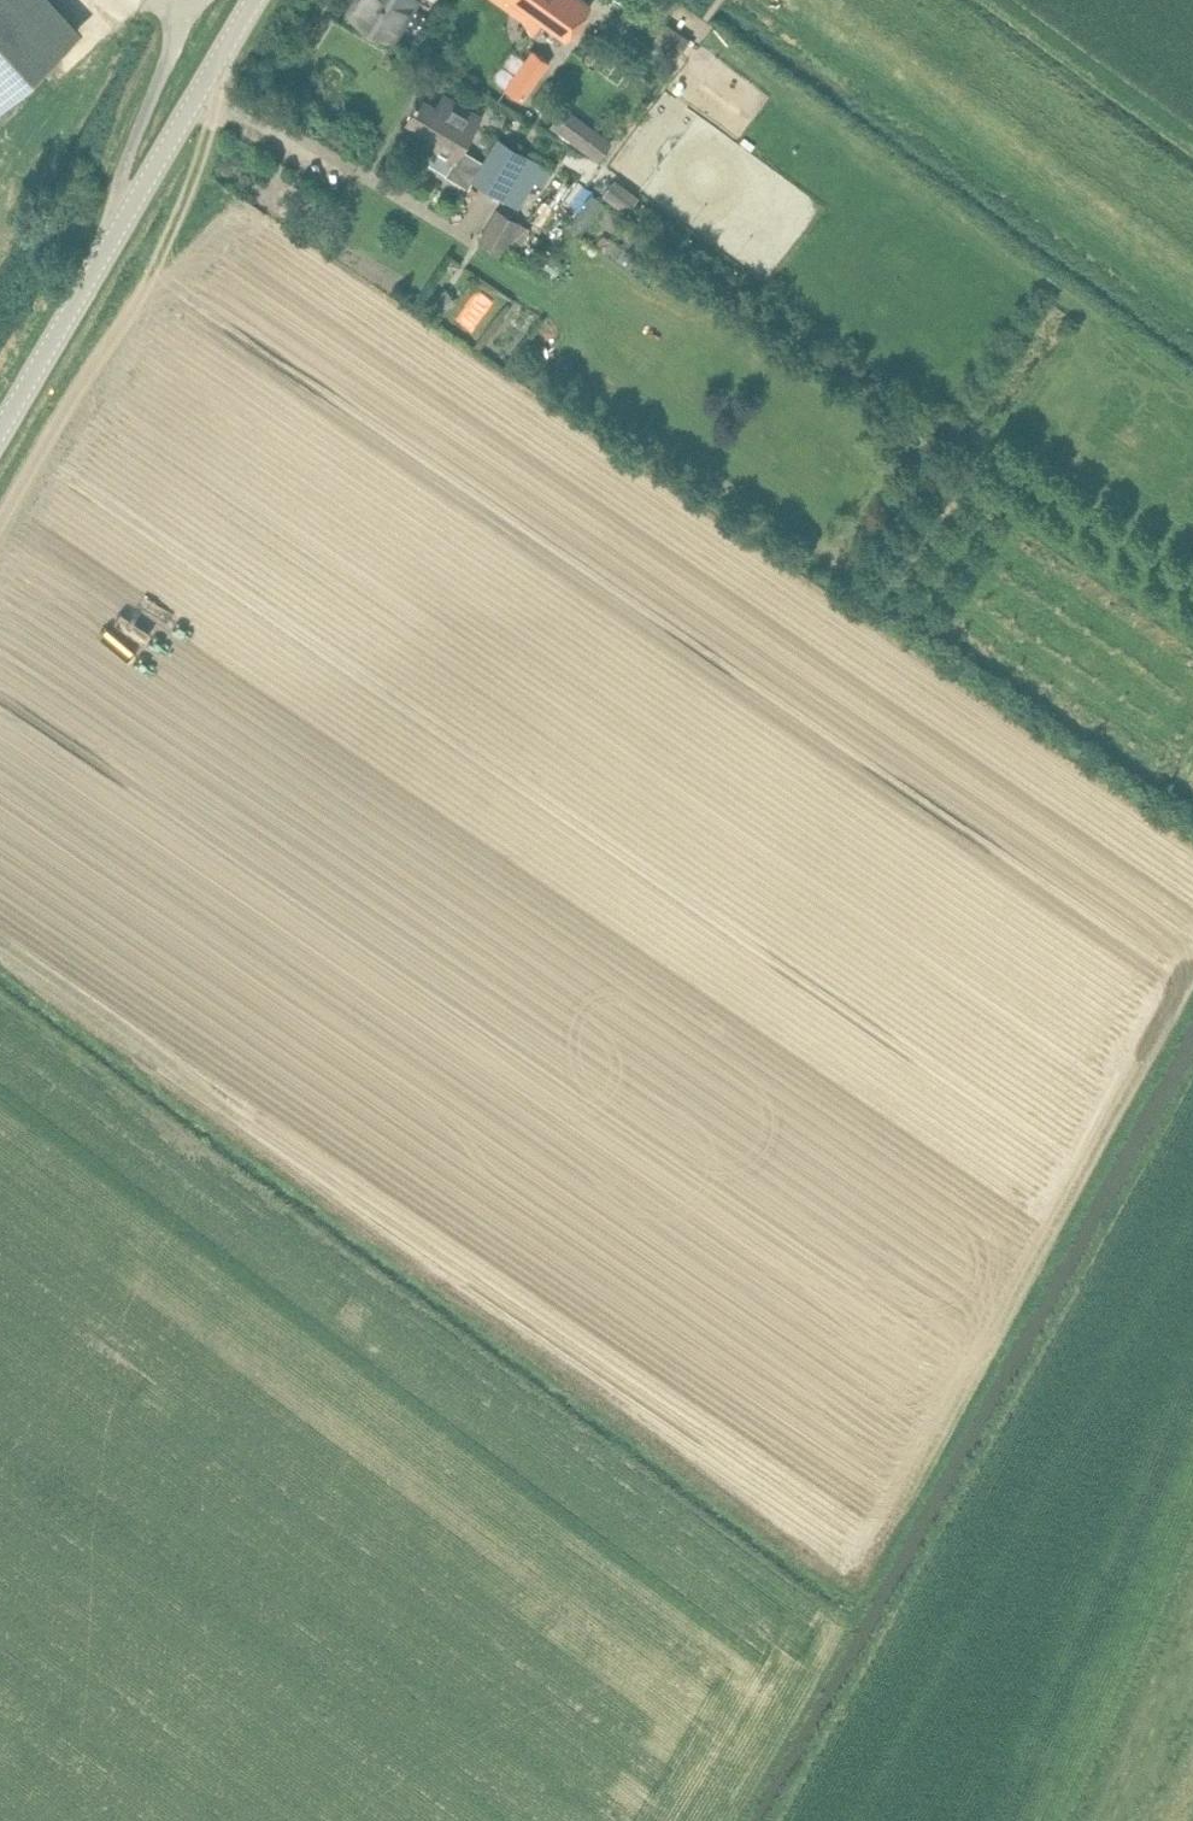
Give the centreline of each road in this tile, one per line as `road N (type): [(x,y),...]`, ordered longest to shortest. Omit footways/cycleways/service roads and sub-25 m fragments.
road 1 (tertiary): [(0,430),(256,0)]

